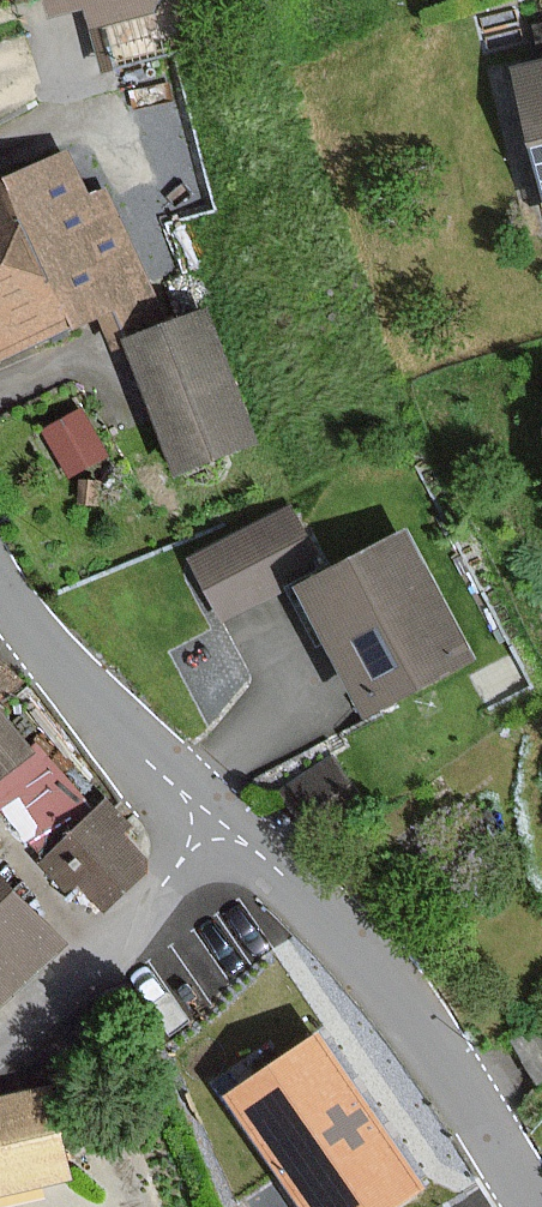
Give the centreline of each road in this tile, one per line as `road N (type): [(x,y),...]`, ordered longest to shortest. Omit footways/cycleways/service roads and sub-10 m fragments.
road 1 (residential): [(535,1206),(429,1050),(335,930),(84,699),(0,593)]

